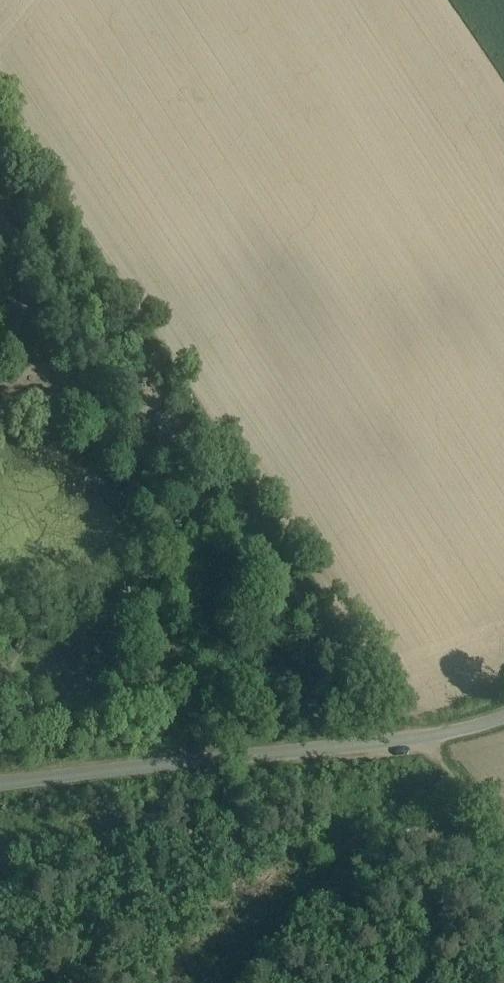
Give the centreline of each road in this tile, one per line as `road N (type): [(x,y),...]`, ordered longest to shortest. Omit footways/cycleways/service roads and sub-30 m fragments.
road 1 (unclassified): [(503,717),(414,746),(0,783)]
road 2 (track): [(503,838),(414,746)]

